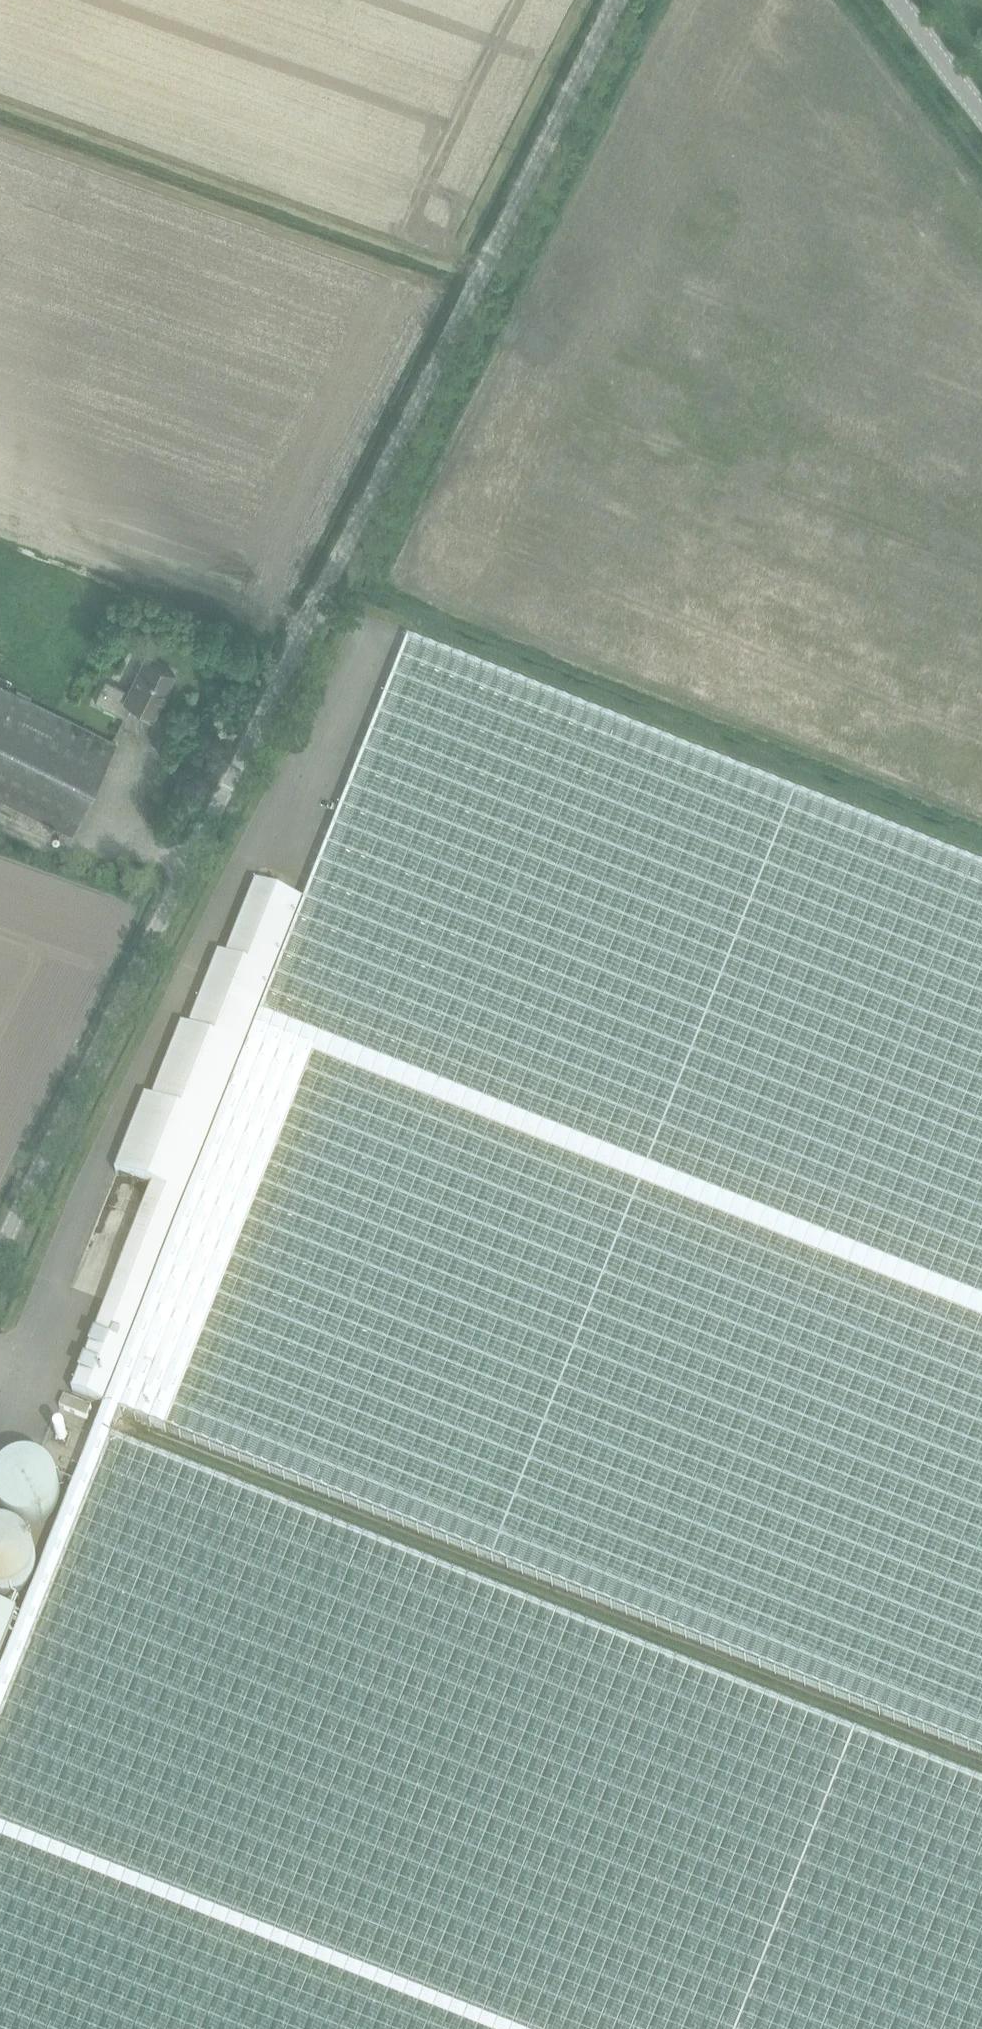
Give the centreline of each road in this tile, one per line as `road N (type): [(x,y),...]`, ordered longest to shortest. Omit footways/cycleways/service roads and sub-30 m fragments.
road 1 (unclassified): [(0,1265),(42,1160),(619,0)]
road 2 (unclassified): [(981,113),(896,0)]

